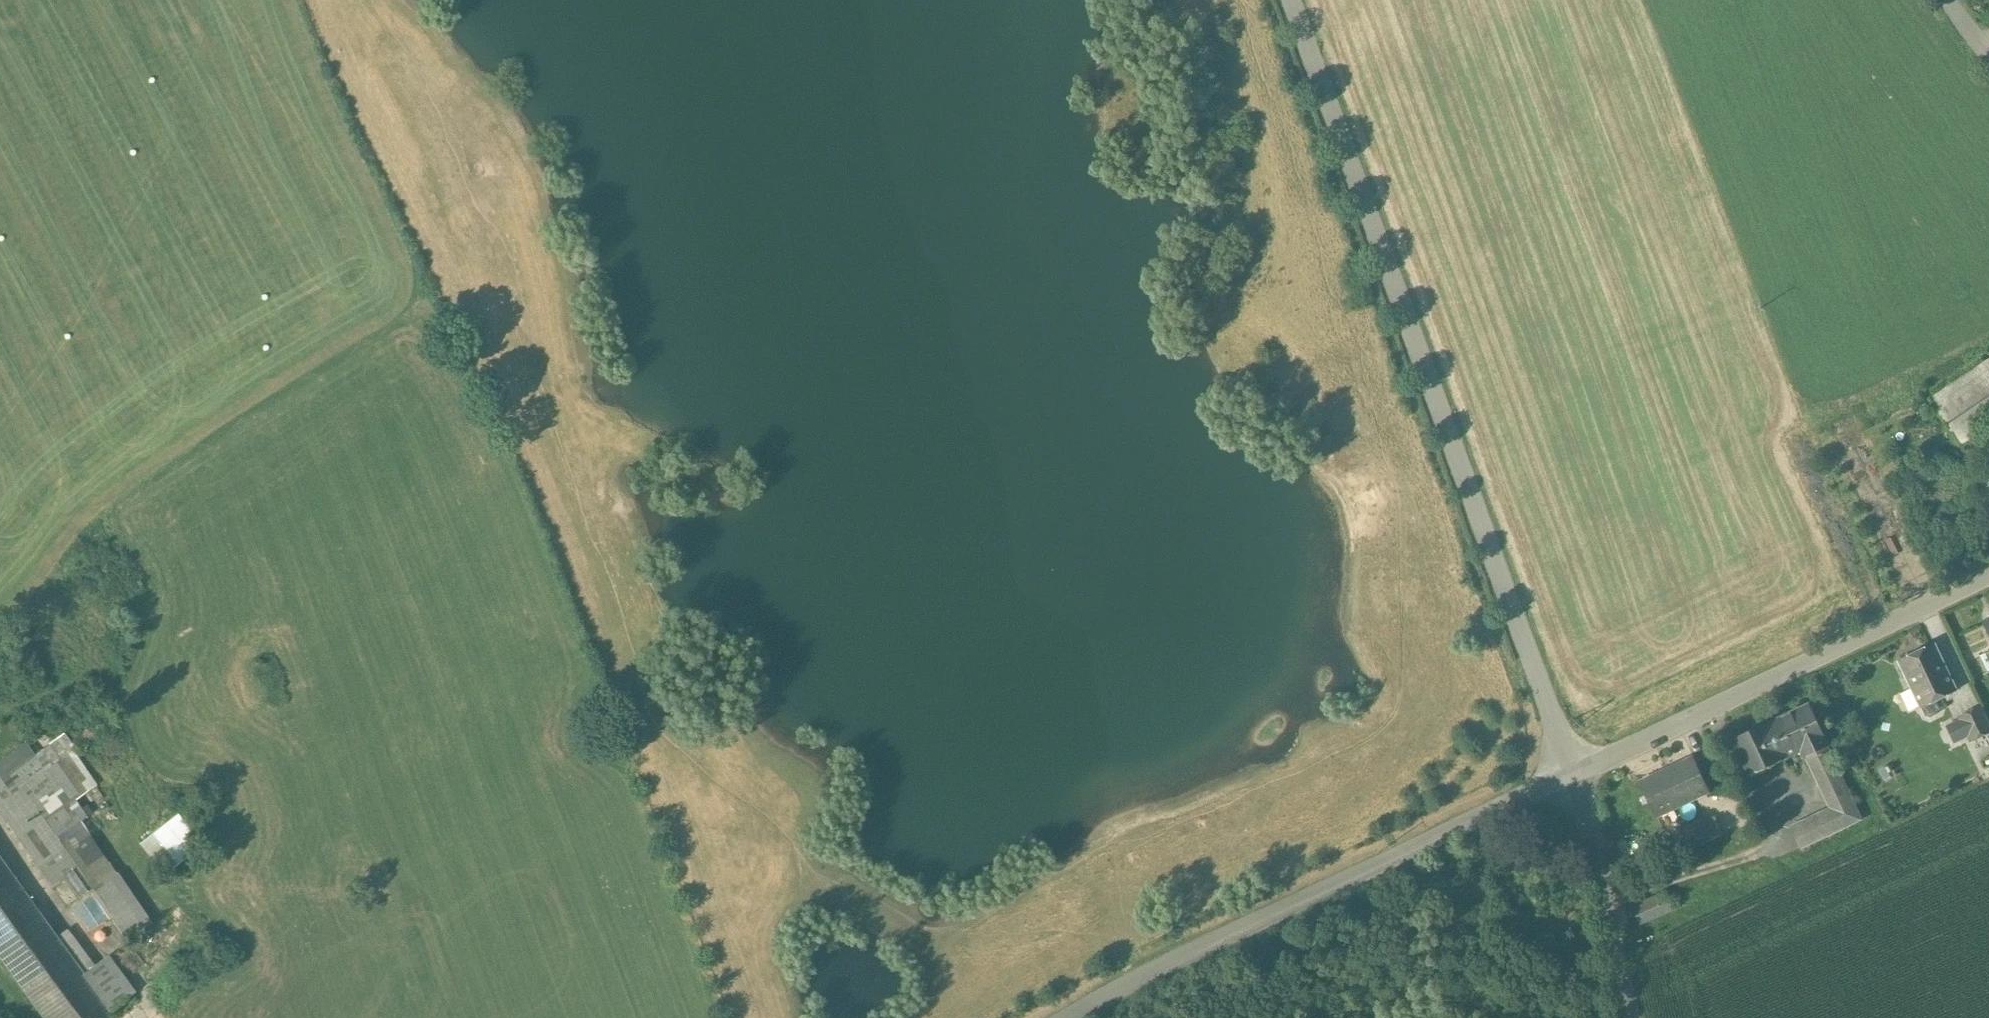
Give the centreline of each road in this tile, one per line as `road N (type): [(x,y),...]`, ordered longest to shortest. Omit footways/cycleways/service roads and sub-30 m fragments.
road 1 (unclassified): [(1291,0),(1573,772)]
road 2 (unclassified): [(1573,772),(1066,1017)]
road 3 (unclassified): [(1988,578),(1573,772)]
road 4 (unclassified): [(1632,1017),(1573,772)]

